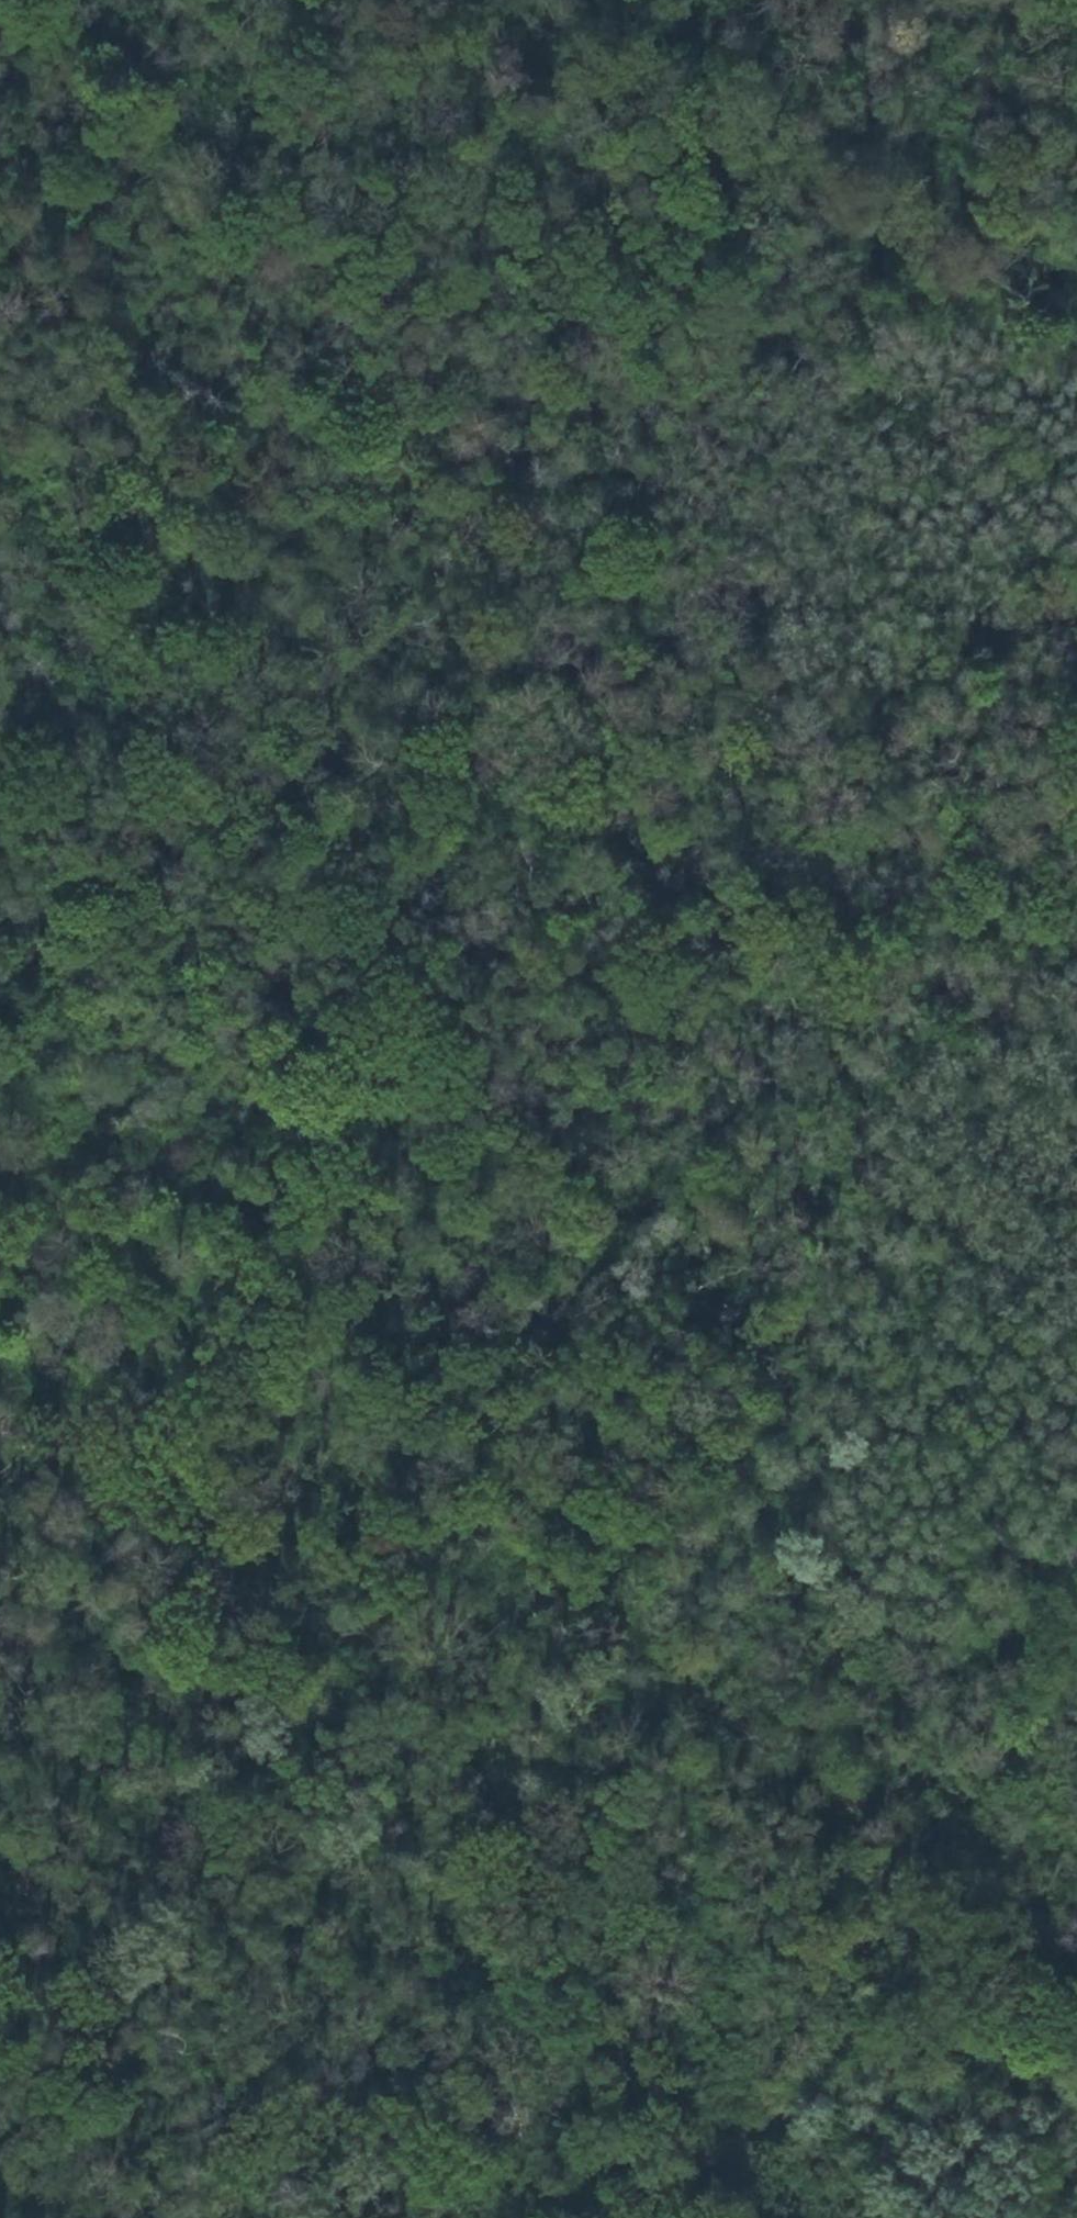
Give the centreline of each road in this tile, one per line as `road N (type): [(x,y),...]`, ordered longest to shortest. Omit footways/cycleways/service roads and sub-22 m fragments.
road 1 (track): [(1076,312),(1030,295),(914,279),(776,291),(592,347),(215,350),(0,452)]
road 2 (track): [(1076,1660),(1019,1755),(1004,1904),(962,1980),(760,2117)]

